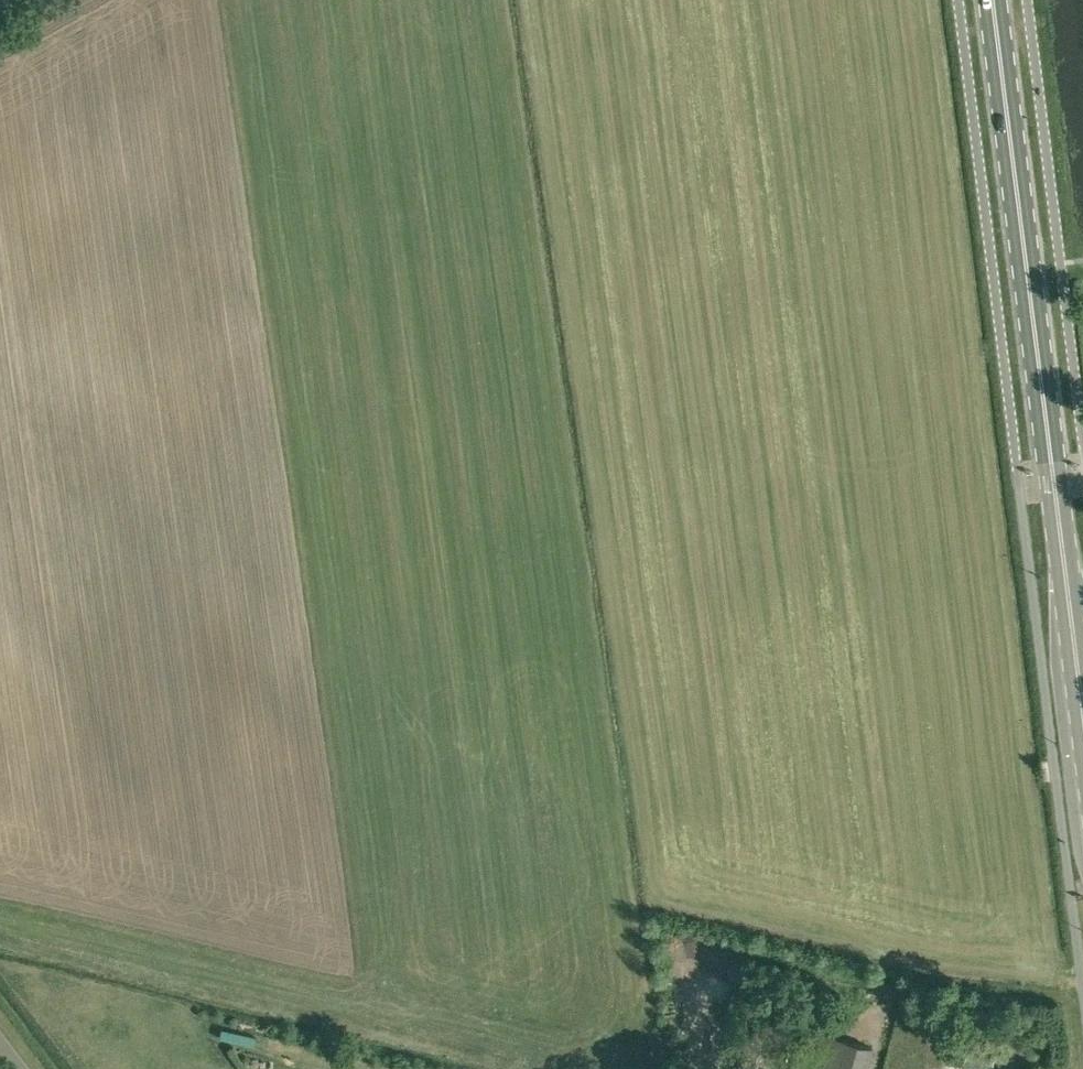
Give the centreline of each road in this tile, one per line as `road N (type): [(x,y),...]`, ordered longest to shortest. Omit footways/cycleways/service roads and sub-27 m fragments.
road 1 (secondary): [(1082,705),(992,0)]

